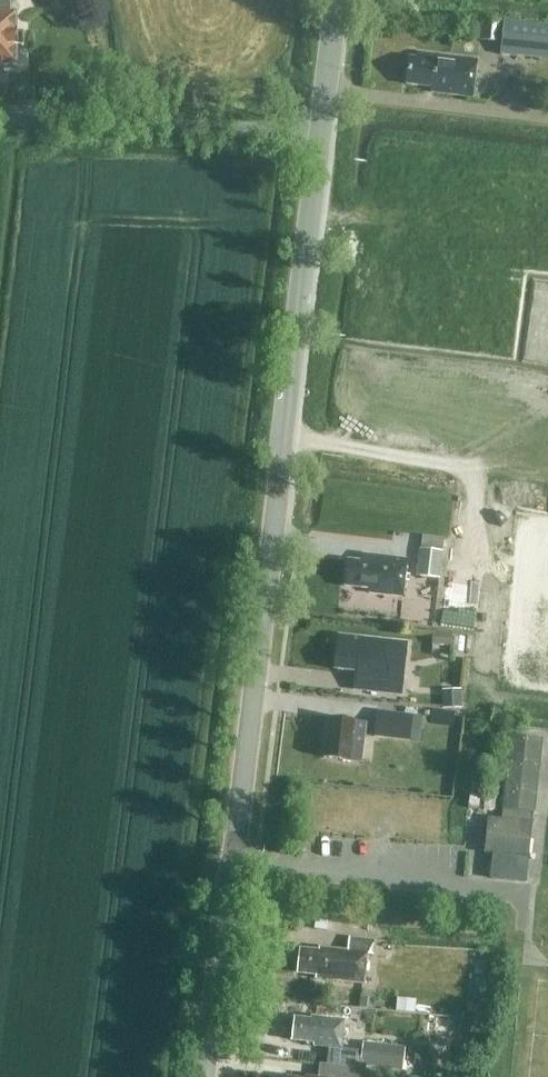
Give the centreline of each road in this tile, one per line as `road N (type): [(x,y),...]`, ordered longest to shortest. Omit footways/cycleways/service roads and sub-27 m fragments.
road 1 (tertiary): [(203,1076),(319,135)]
road 2 (unclassified): [(0,111),(319,135)]
road 3 (tertiary): [(319,135),(335,0)]

